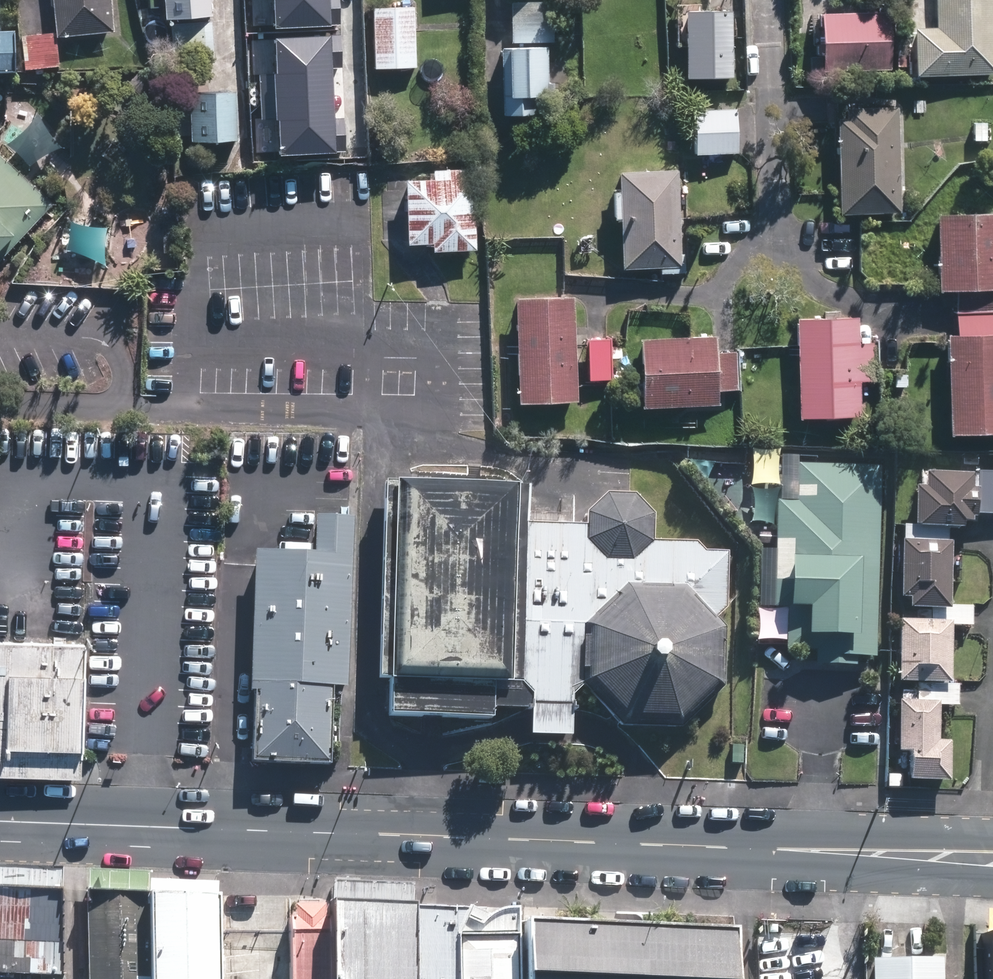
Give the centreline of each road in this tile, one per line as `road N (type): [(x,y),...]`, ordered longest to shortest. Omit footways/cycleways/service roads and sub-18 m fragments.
road 1 (secondary): [(0,821),(992,860)]

